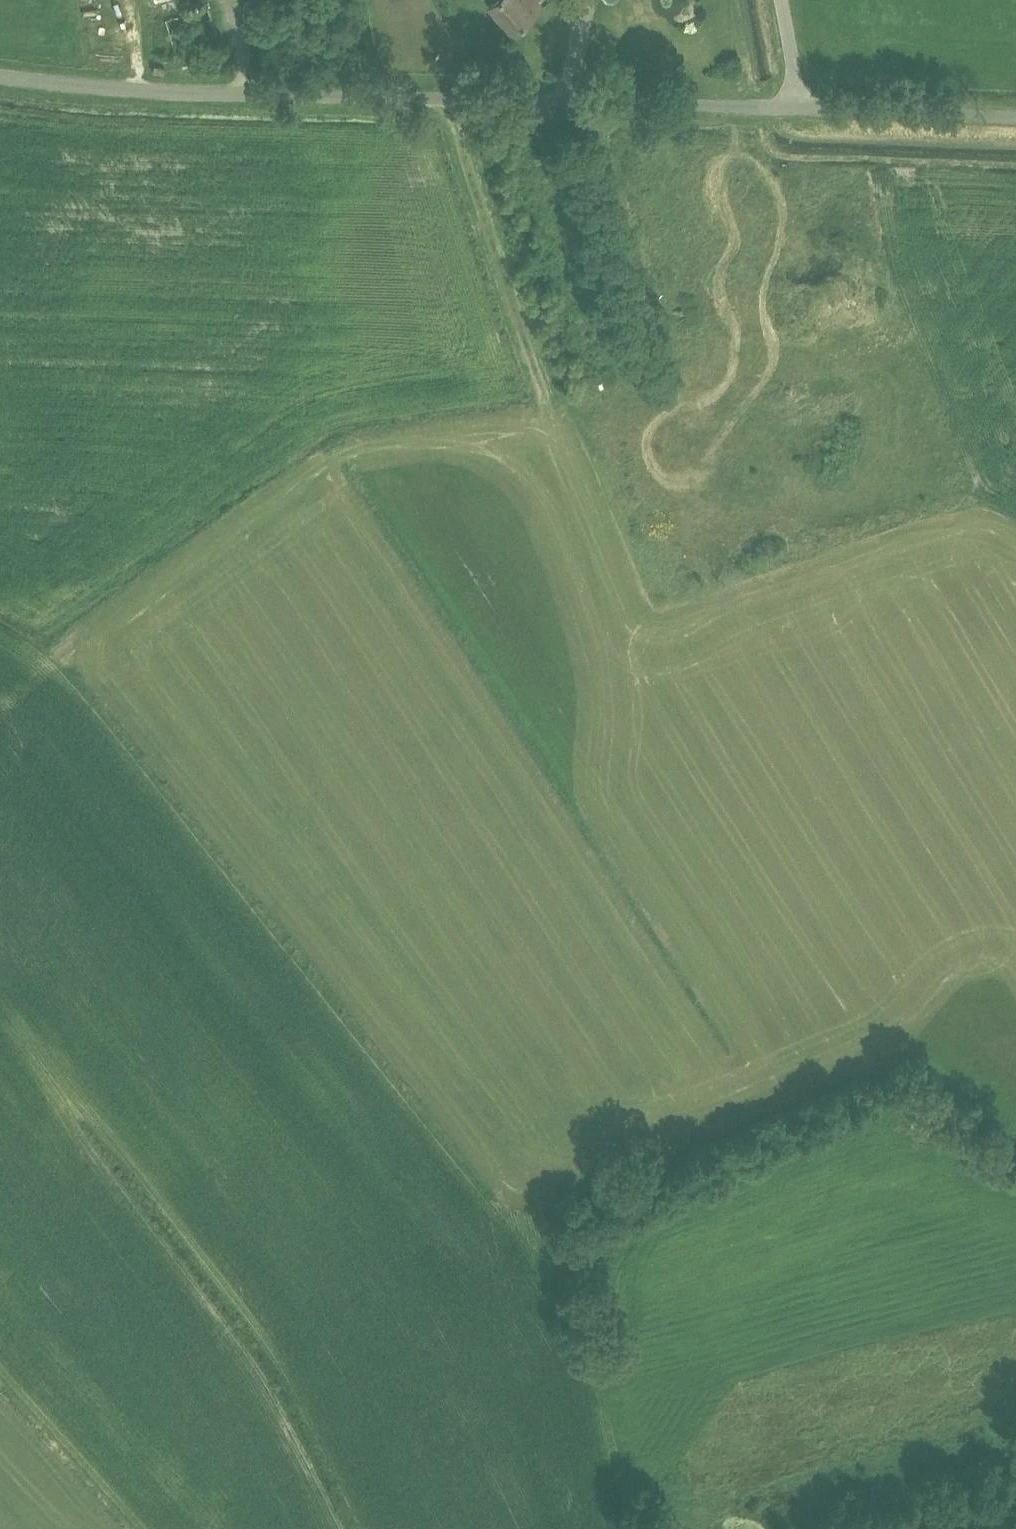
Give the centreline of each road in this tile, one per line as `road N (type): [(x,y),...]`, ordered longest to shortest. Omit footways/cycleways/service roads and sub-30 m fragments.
road 1 (unclassified): [(0,75),(122,91),(1015,117)]

